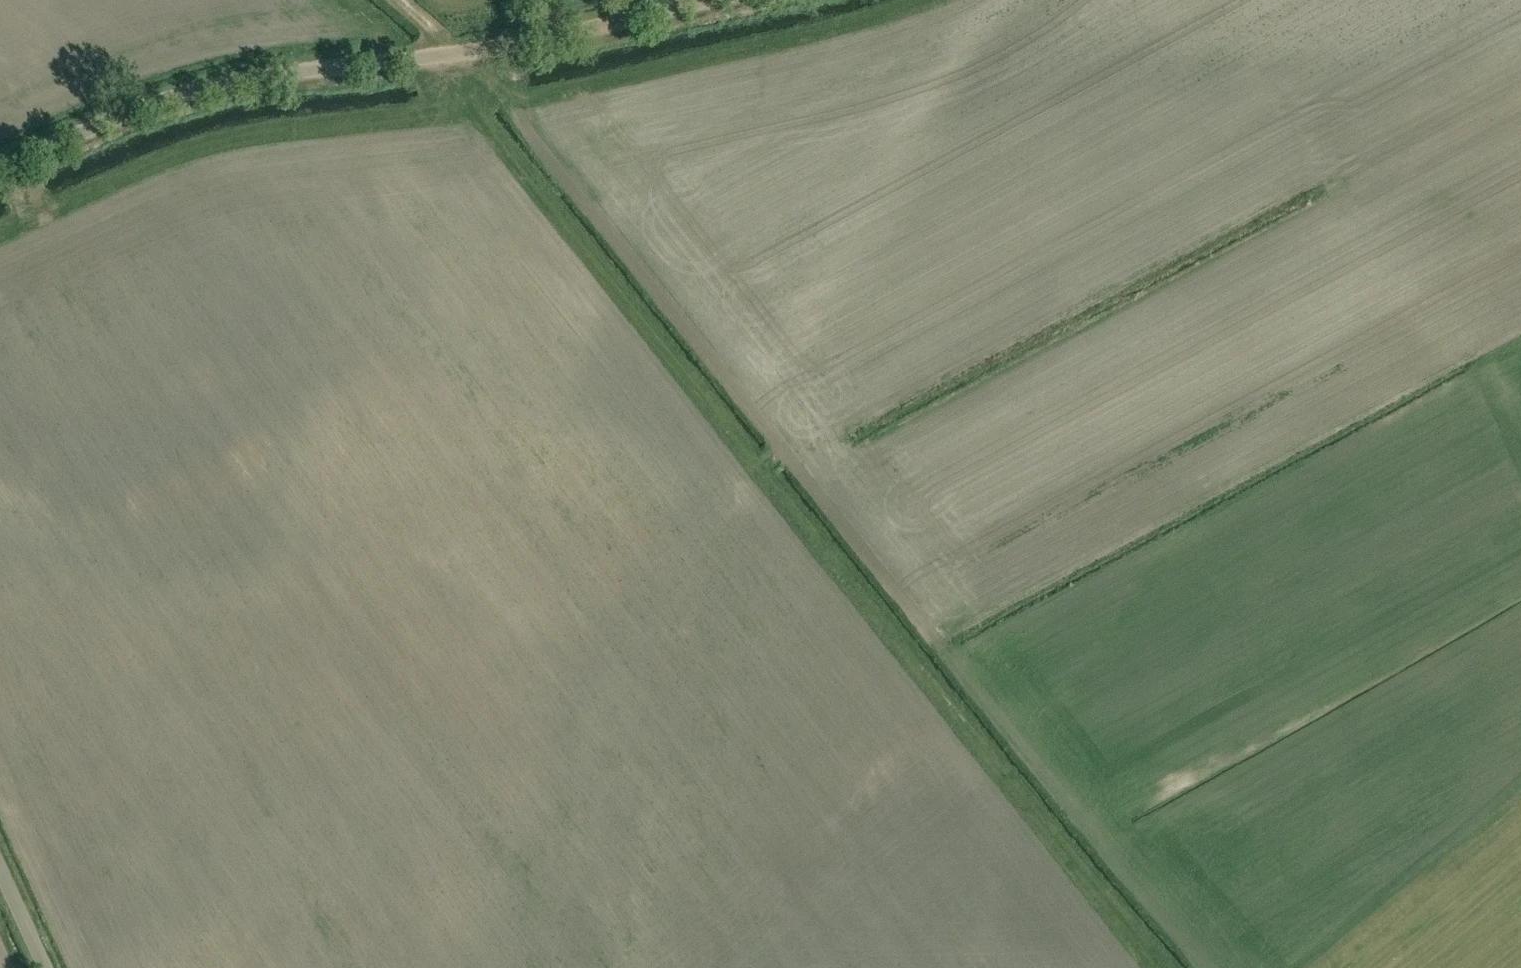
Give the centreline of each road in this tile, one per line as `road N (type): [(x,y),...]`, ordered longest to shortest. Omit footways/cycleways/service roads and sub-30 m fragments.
road 1 (unclassified): [(706,0),(504,49),(215,87),(148,107),(0,173)]

